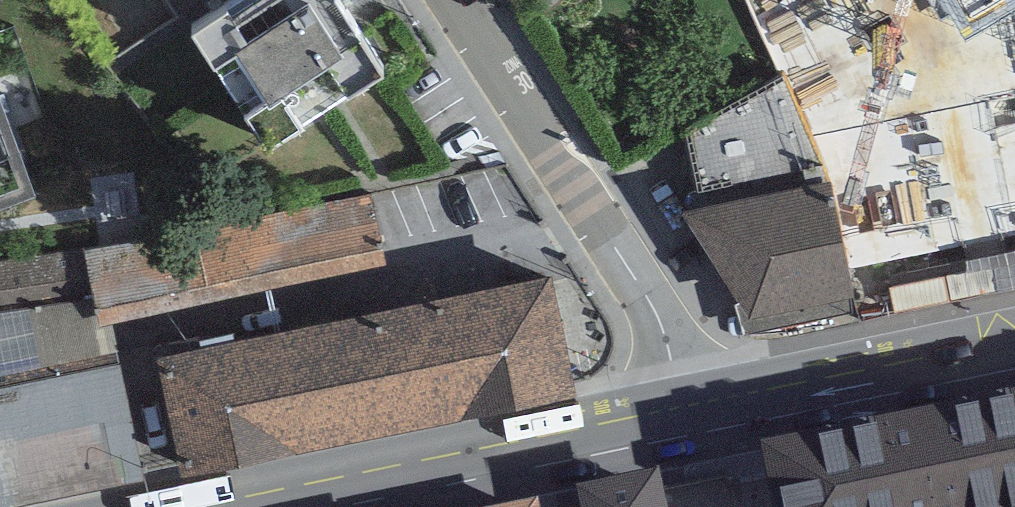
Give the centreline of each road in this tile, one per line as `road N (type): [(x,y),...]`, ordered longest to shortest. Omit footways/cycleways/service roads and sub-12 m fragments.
road 1 (residential): [(445,0),(536,146),(650,302),(683,416)]
road 2 (primary): [(683,416),(229,506)]
road 3 (primary): [(1014,342),(683,416)]

